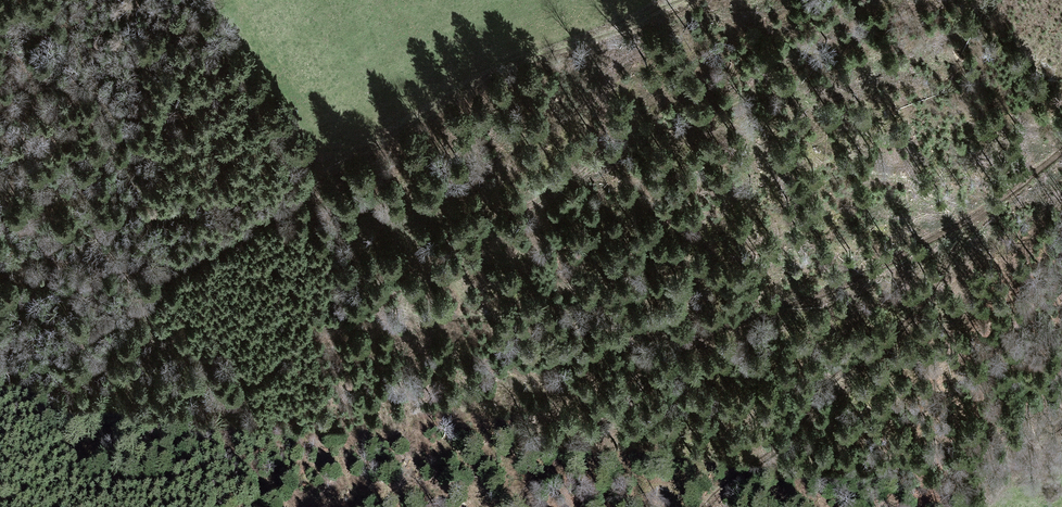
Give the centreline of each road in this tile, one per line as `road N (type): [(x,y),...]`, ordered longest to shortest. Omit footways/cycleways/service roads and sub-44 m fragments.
road 1 (track): [(1061,113),(958,181),(657,347),(491,506)]
road 2 (track): [(702,506),(781,417),(907,310),(1061,136)]
road 3 (track): [(325,175),(428,118),(696,0)]
road 4 (track): [(183,264),(325,175)]
road 5 (track): [(93,0),(0,127)]

